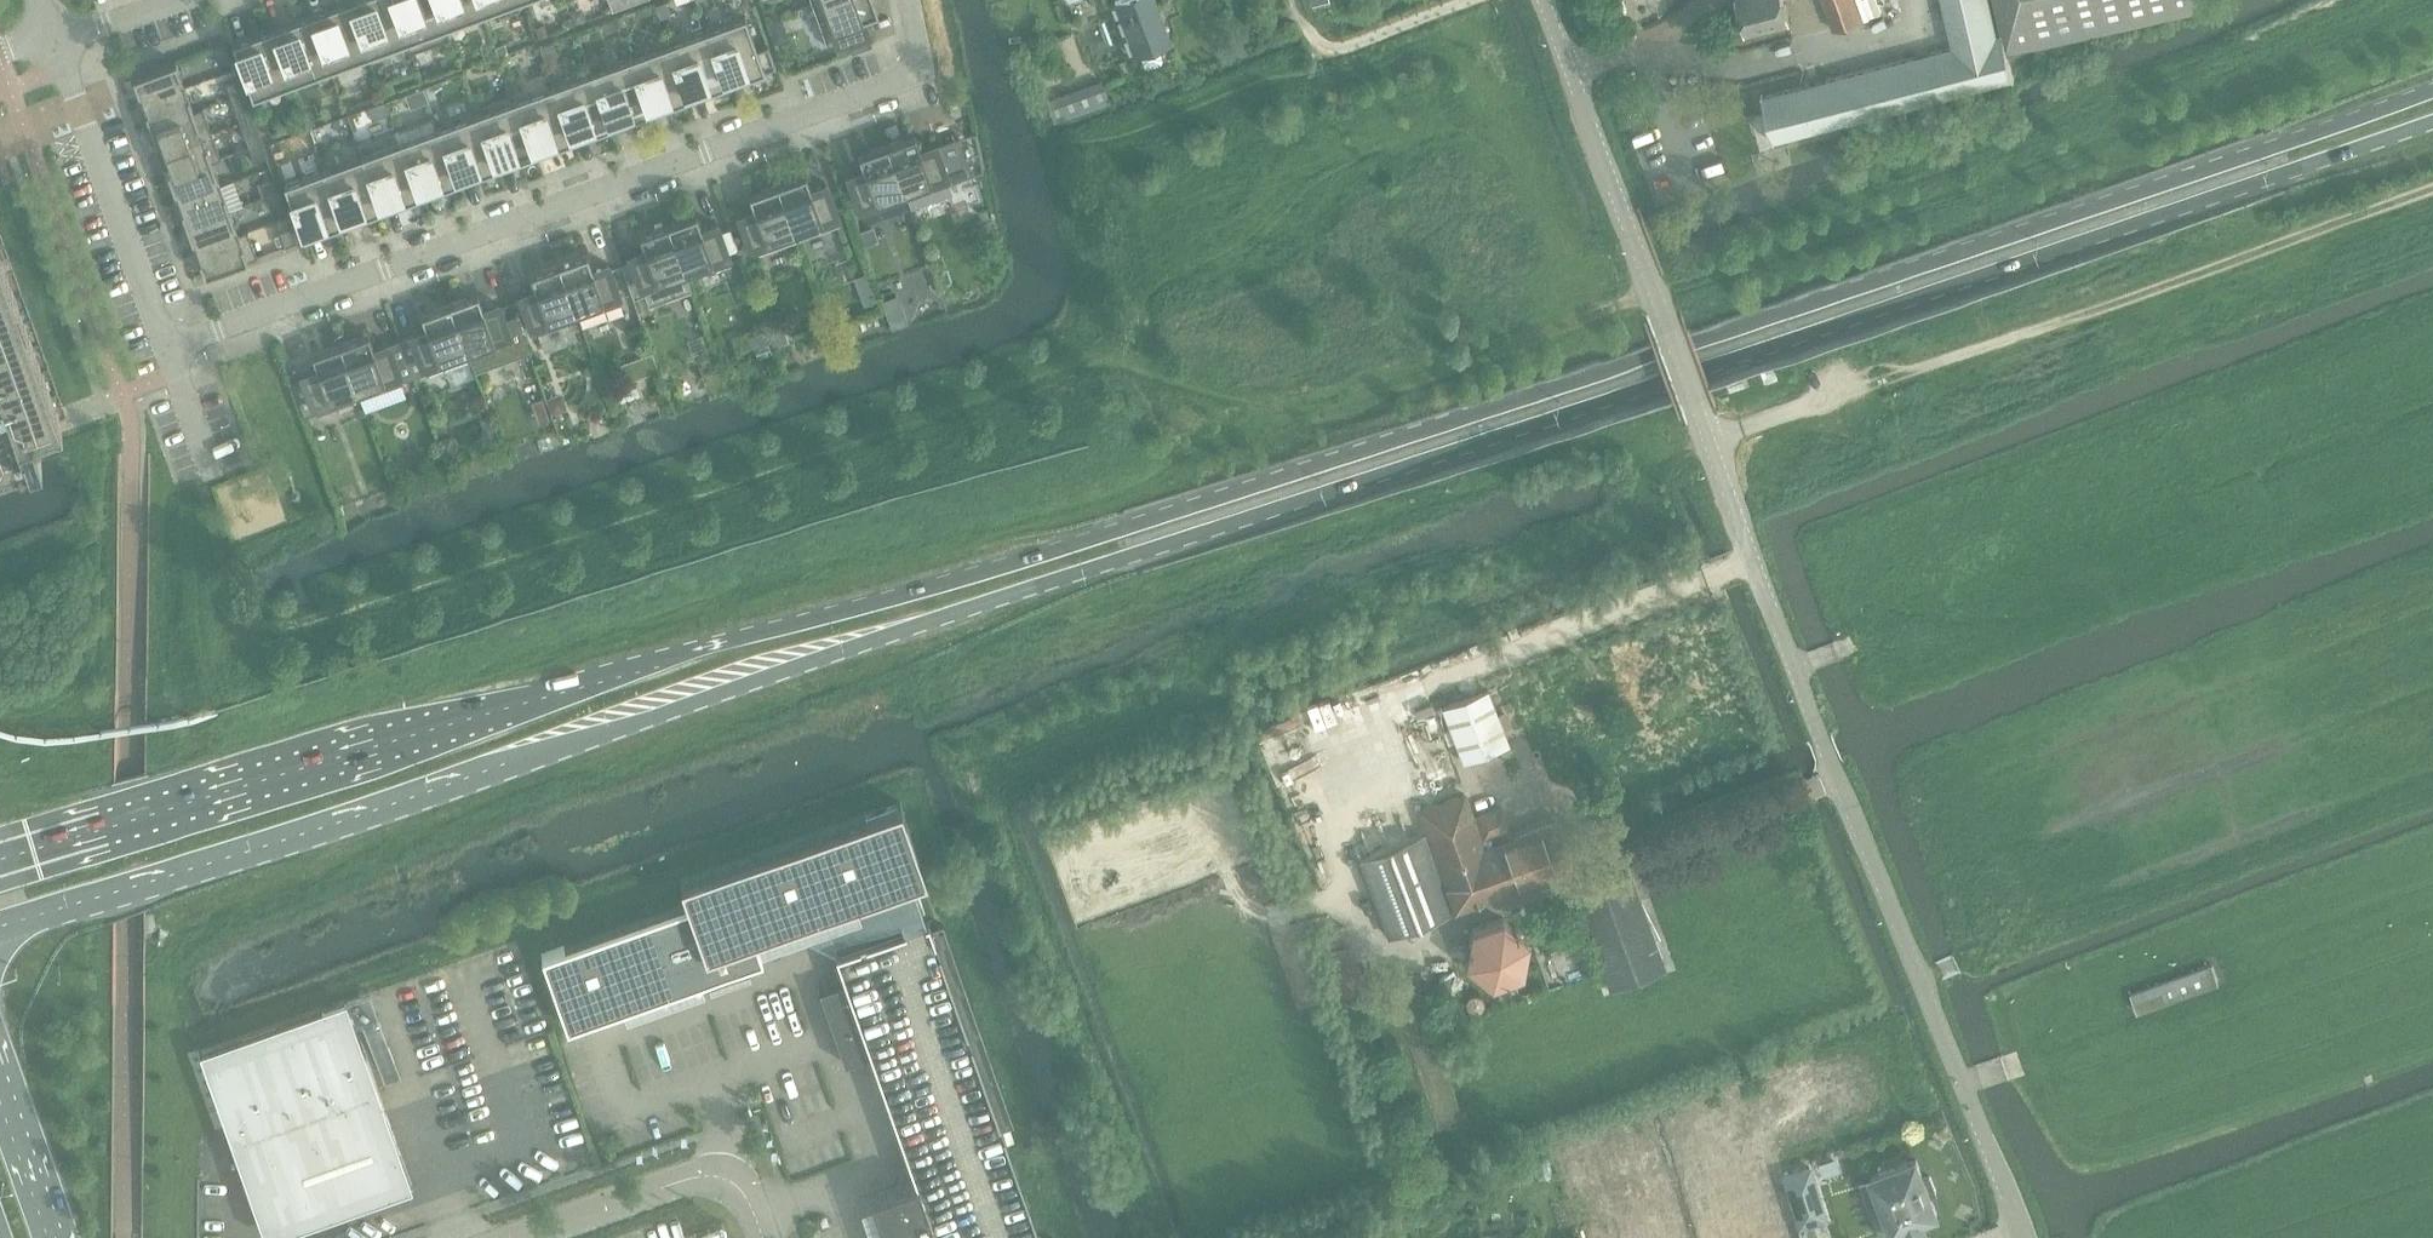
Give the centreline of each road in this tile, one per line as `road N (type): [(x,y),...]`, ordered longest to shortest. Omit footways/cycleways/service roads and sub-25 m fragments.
road 1 (primary): [(0,927),(299,835),(2432,124)]
road 2 (primary): [(2432,92),(1495,412),(1065,548),(670,658),(0,861)]
road 3 (tertiary): [(2019,1237),(1542,0)]
road 4 (residential): [(167,349),(898,82),(914,67),(917,45),(908,0)]
road 5 (track): [(1809,406),(2432,187)]
road 6 (residential): [(167,349),(53,39)]
road 7 (unclassified): [(526,1237),(709,1176),(746,1201),(759,1237)]
road 8 (track): [(1997,615),(1851,643),(1798,666)]
road 9 (track): [(1565,63),(1664,32),(1710,0)]
road 10 (unclassified): [(49,1237),(0,1101)]
road 11 (residential): [(53,39),(176,0)]
road 12 (residential): [(209,464),(167,349)]

